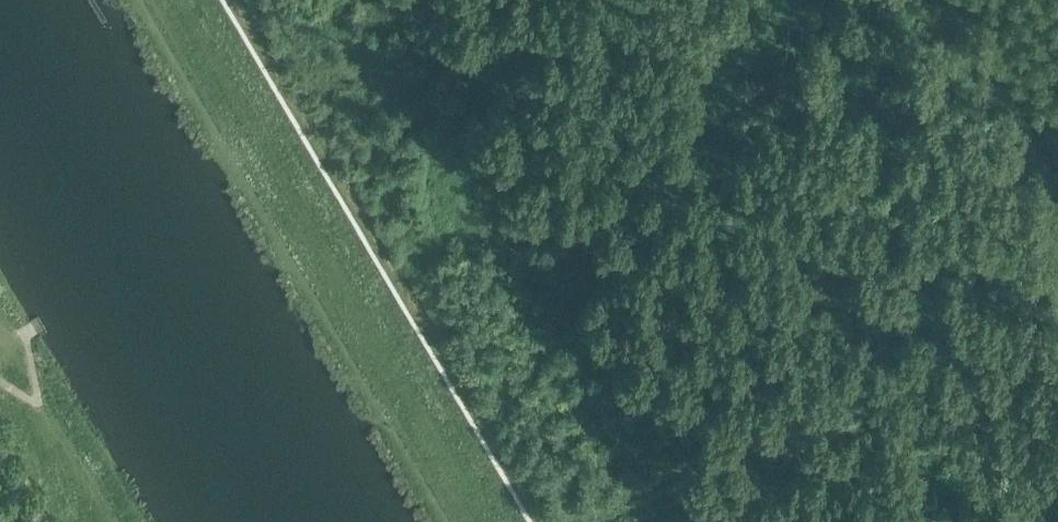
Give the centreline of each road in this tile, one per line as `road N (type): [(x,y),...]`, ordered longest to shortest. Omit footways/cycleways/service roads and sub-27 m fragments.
road 1 (track): [(568,521),(1057,315)]

